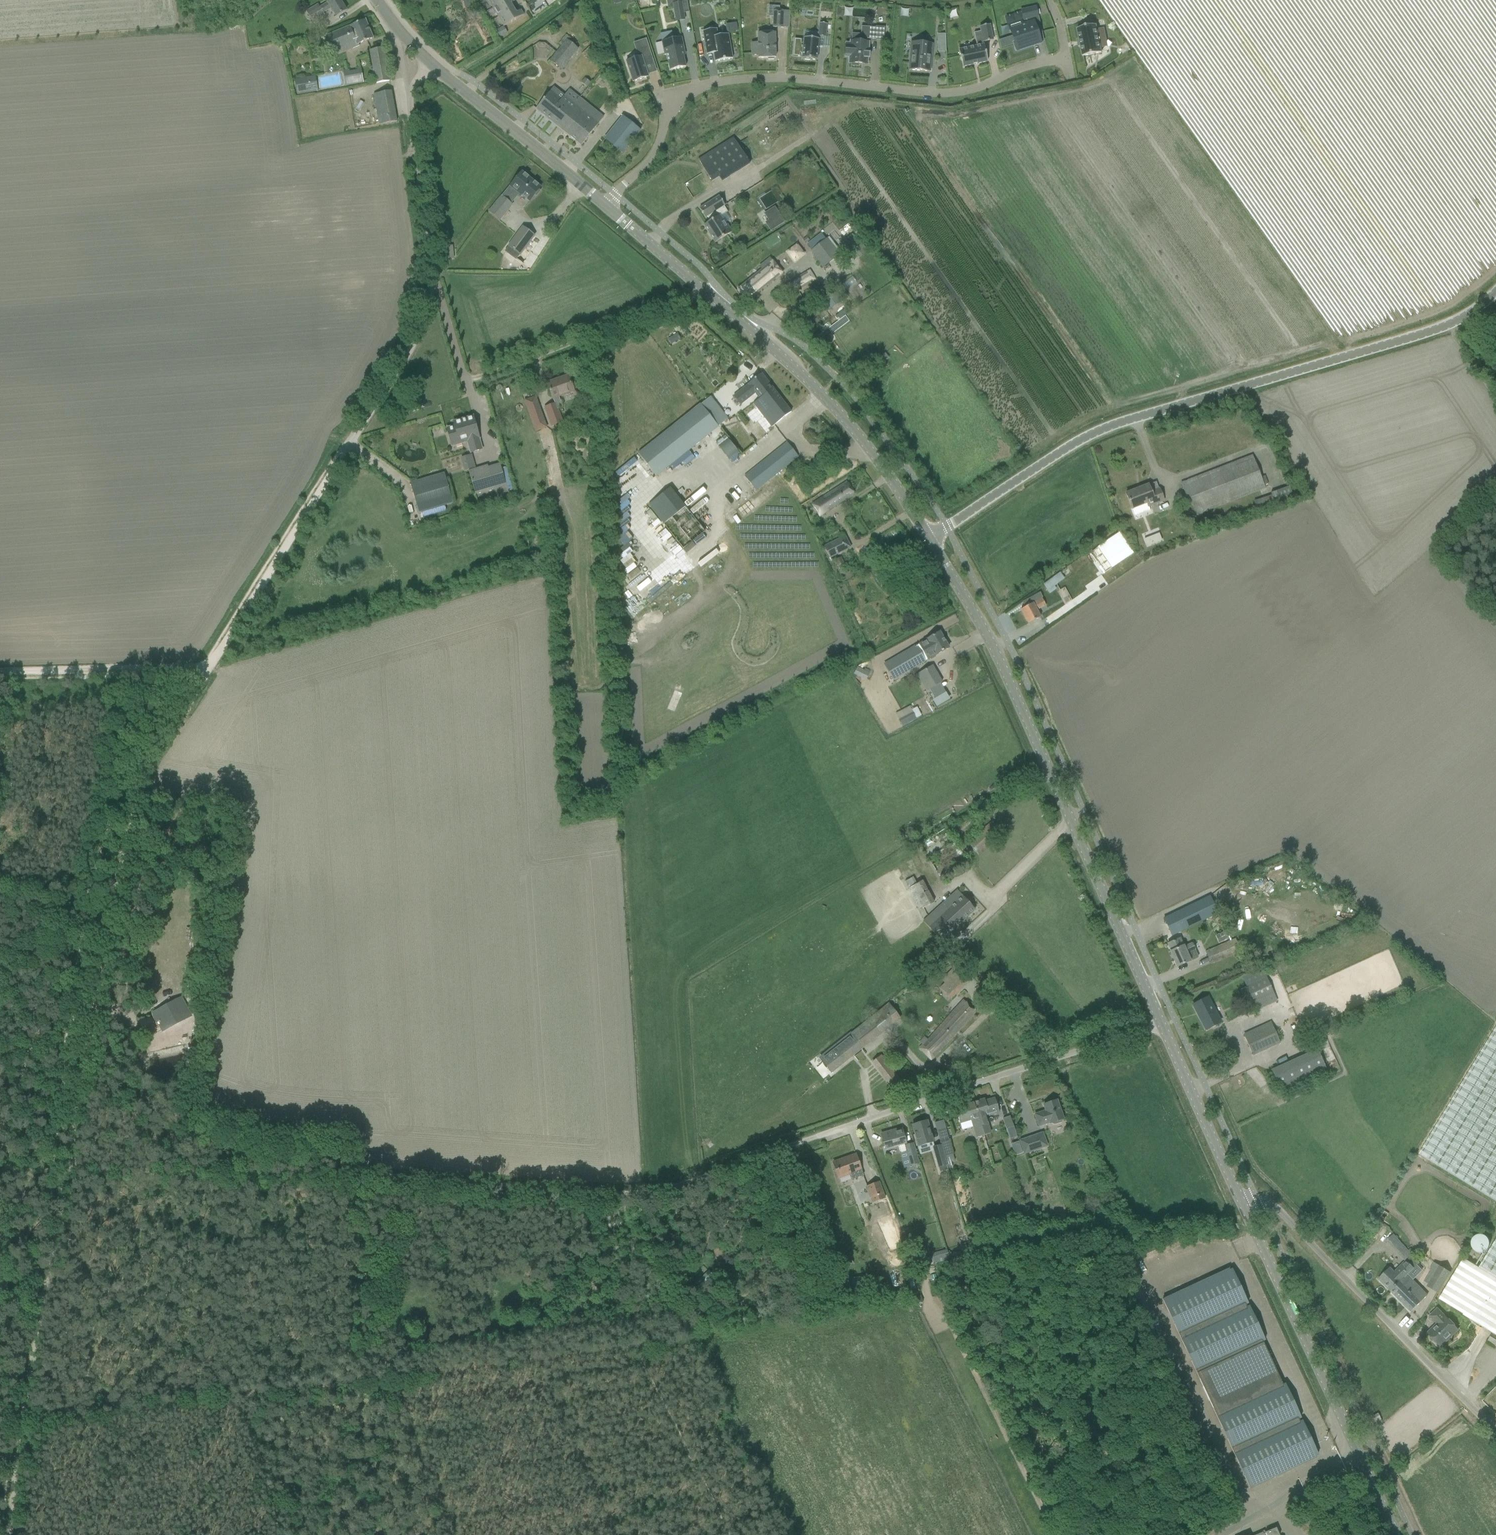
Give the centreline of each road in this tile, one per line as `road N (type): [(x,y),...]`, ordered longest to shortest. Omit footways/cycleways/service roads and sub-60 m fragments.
road 1 (unclassified): [(141,778),(411,332),(428,262),(410,93),(427,63)]
road 2 (unclassified): [(927,539),(1100,430),(1461,320),(1495,292)]
road 3 (track): [(69,1157),(613,1201)]
road 4 (tertiary): [(1158,1026),(1017,703),(927,539)]
road 5 (residential): [(604,206),(650,164),(673,115),(714,84),(774,77),(962,94),(1065,60)]
road 6 (tertiary): [(927,539),(832,404),(604,206)]
road 7 (track): [(141,778),(74,1096),(69,1157)]
road 8 (track): [(69,1157),(7,1534)]
road 9 (unclassified): [(810,1141),(1158,1026)]
road 10 (unclassified): [(1495,1432),(1277,1211),(1258,1202),(1242,1208)]
road 11 (tertiary): [(1360,1456),(1242,1208)]
road 12 (tertiary): [(427,63),(604,206)]
road 13 (track): [(207,666),(0,670)]
road 14 (track): [(613,1201),(810,1141)]
road 15 (tertiary): [(1242,1208),(1158,1026)]
road 16 (track): [(649,1382),(727,1534)]
road 17 (unclassified): [(1223,1534),(1360,1456)]
road 18 (track): [(613,1201),(693,1325)]

